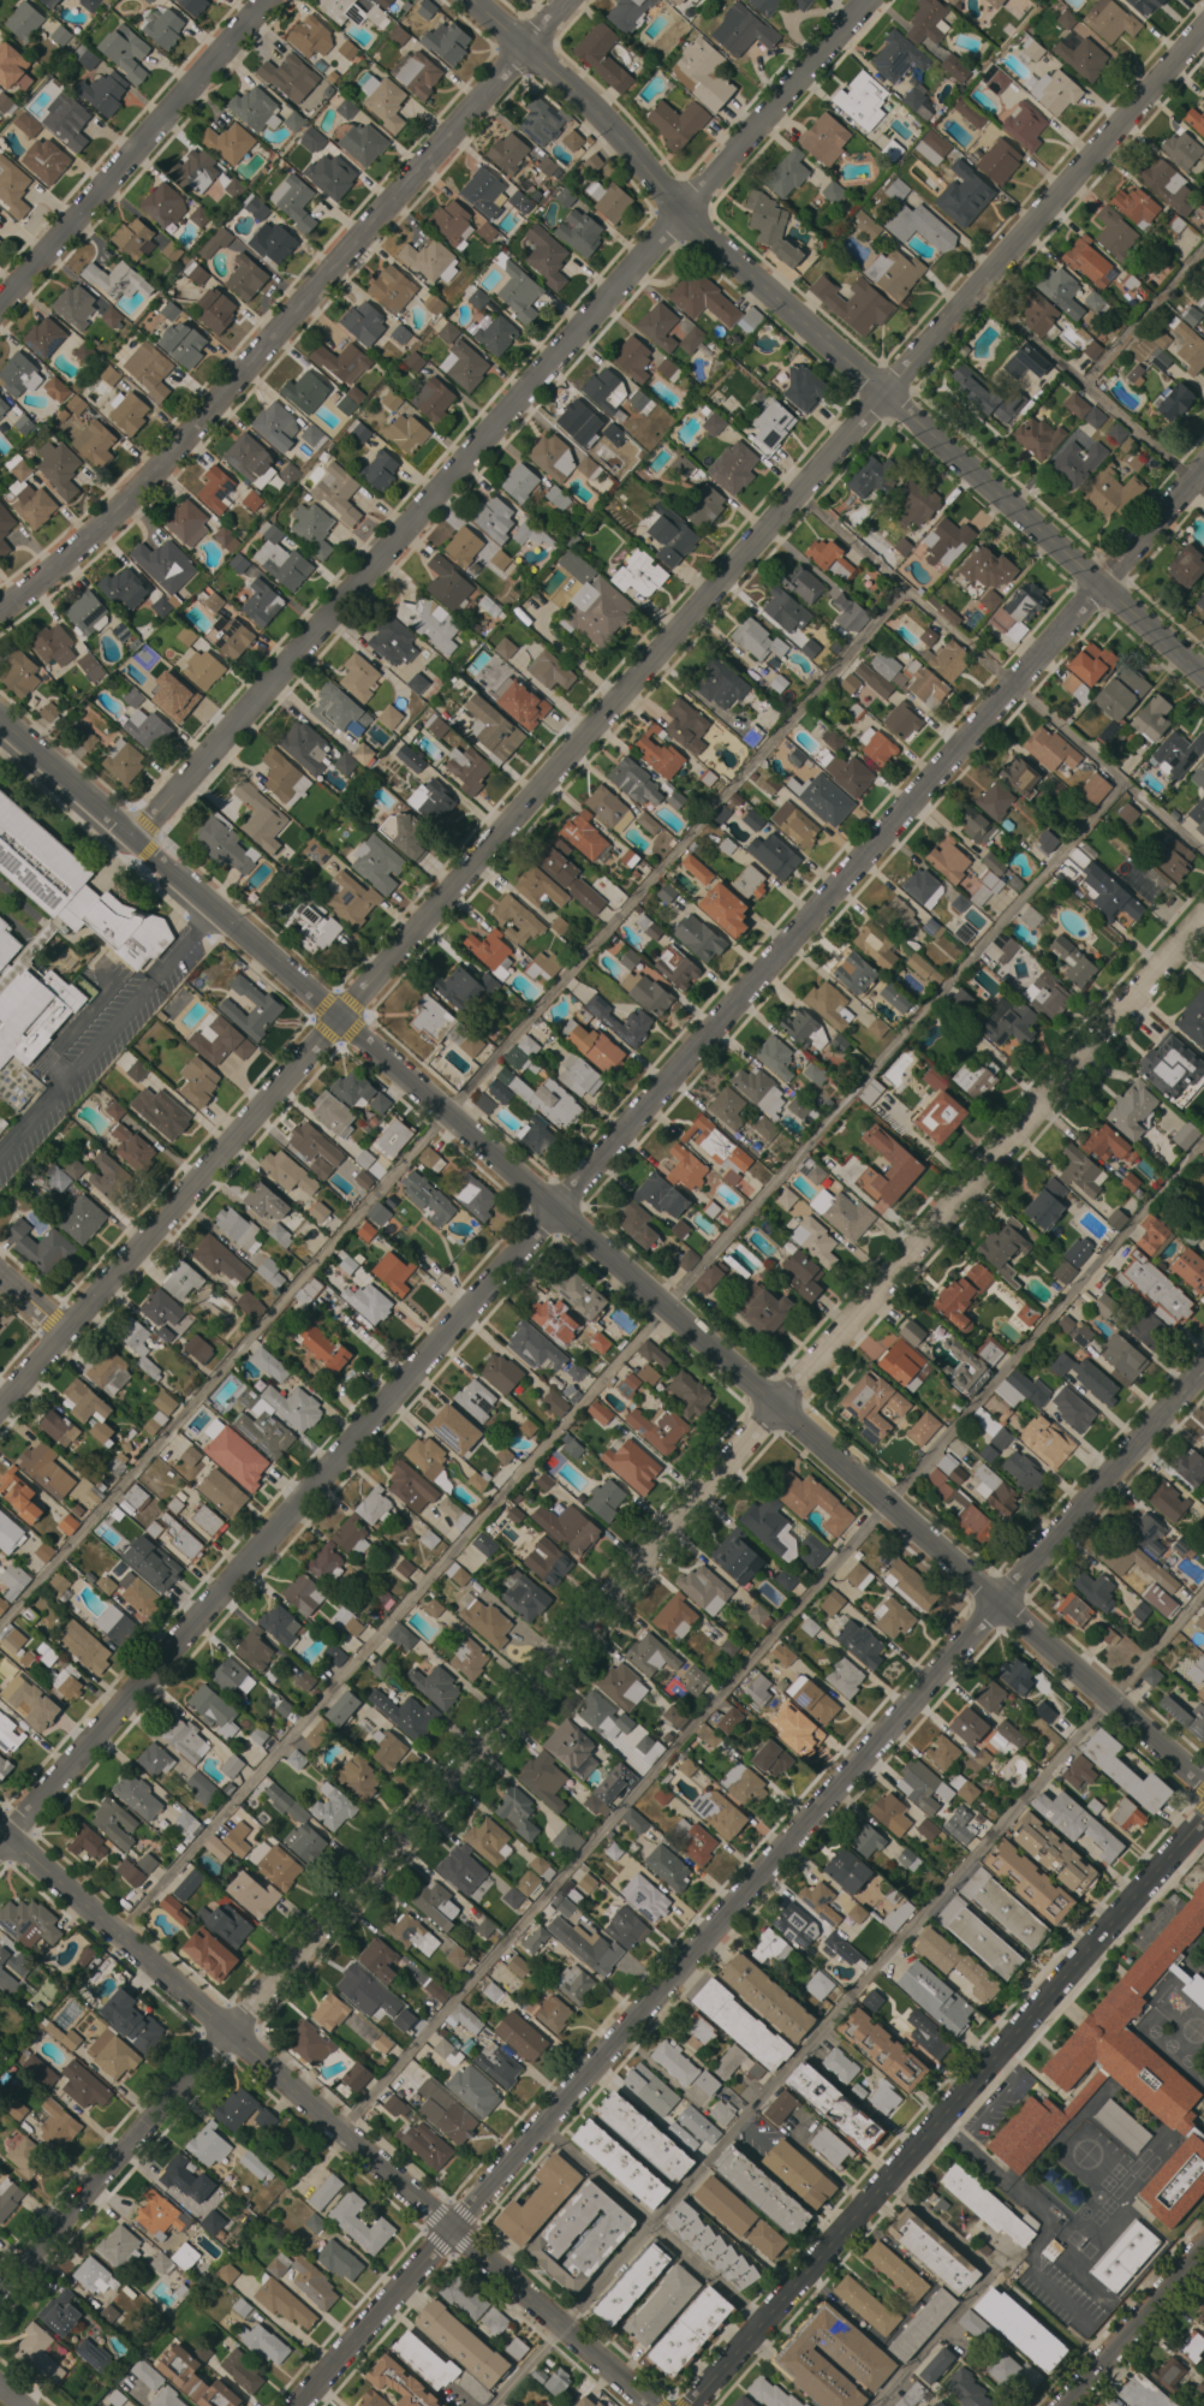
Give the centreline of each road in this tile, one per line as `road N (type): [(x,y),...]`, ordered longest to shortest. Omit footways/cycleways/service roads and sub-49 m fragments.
road 1 (tertiary): [(1203,30),(0,1407)]
road 2 (residential): [(0,1843),(1203,469)]
road 3 (residential): [(0,2295),(1203,921)]
road 4 (tertiary): [(1203,1786),(137,843)]
road 5 (tertiary): [(301,2405),(1203,1365)]
road 6 (residential): [(137,843),(869,0)]
road 7 (residential): [(473,0),(613,119),(684,214),(1203,673)]
road 8 (residential): [(0,1828),(654,2405)]
road 9 (tertiary): [(1203,1820),(692,2405)]
road 10 (residential): [(0,612),(159,470),(528,48)]
road 11 (residential): [(0,308),(268,0)]
road 12 (residential): [(1065,2405),(1203,2246)]
road 13 (residential): [(137,843),(0,721)]

